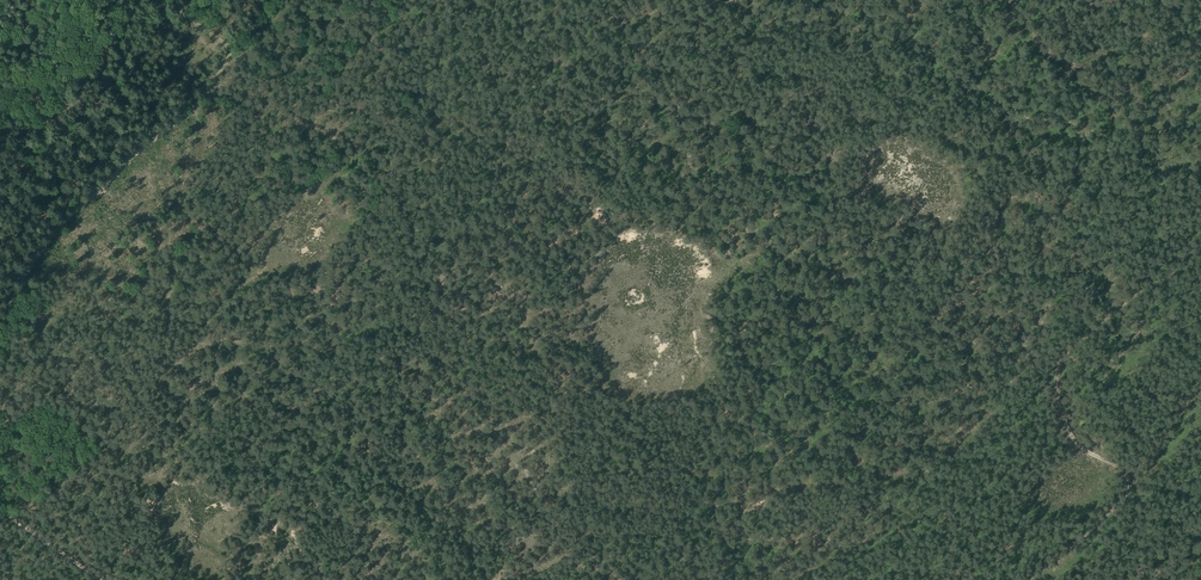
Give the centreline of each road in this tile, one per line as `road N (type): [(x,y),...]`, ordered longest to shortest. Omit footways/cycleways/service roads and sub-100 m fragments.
road 1 (track): [(1027,579),(1141,482),(1069,437),(1055,382),(1063,356),(1200,253)]
road 2 (track): [(291,0),(207,100),(64,227),(0,327)]
road 3 (track): [(0,507),(105,579)]

